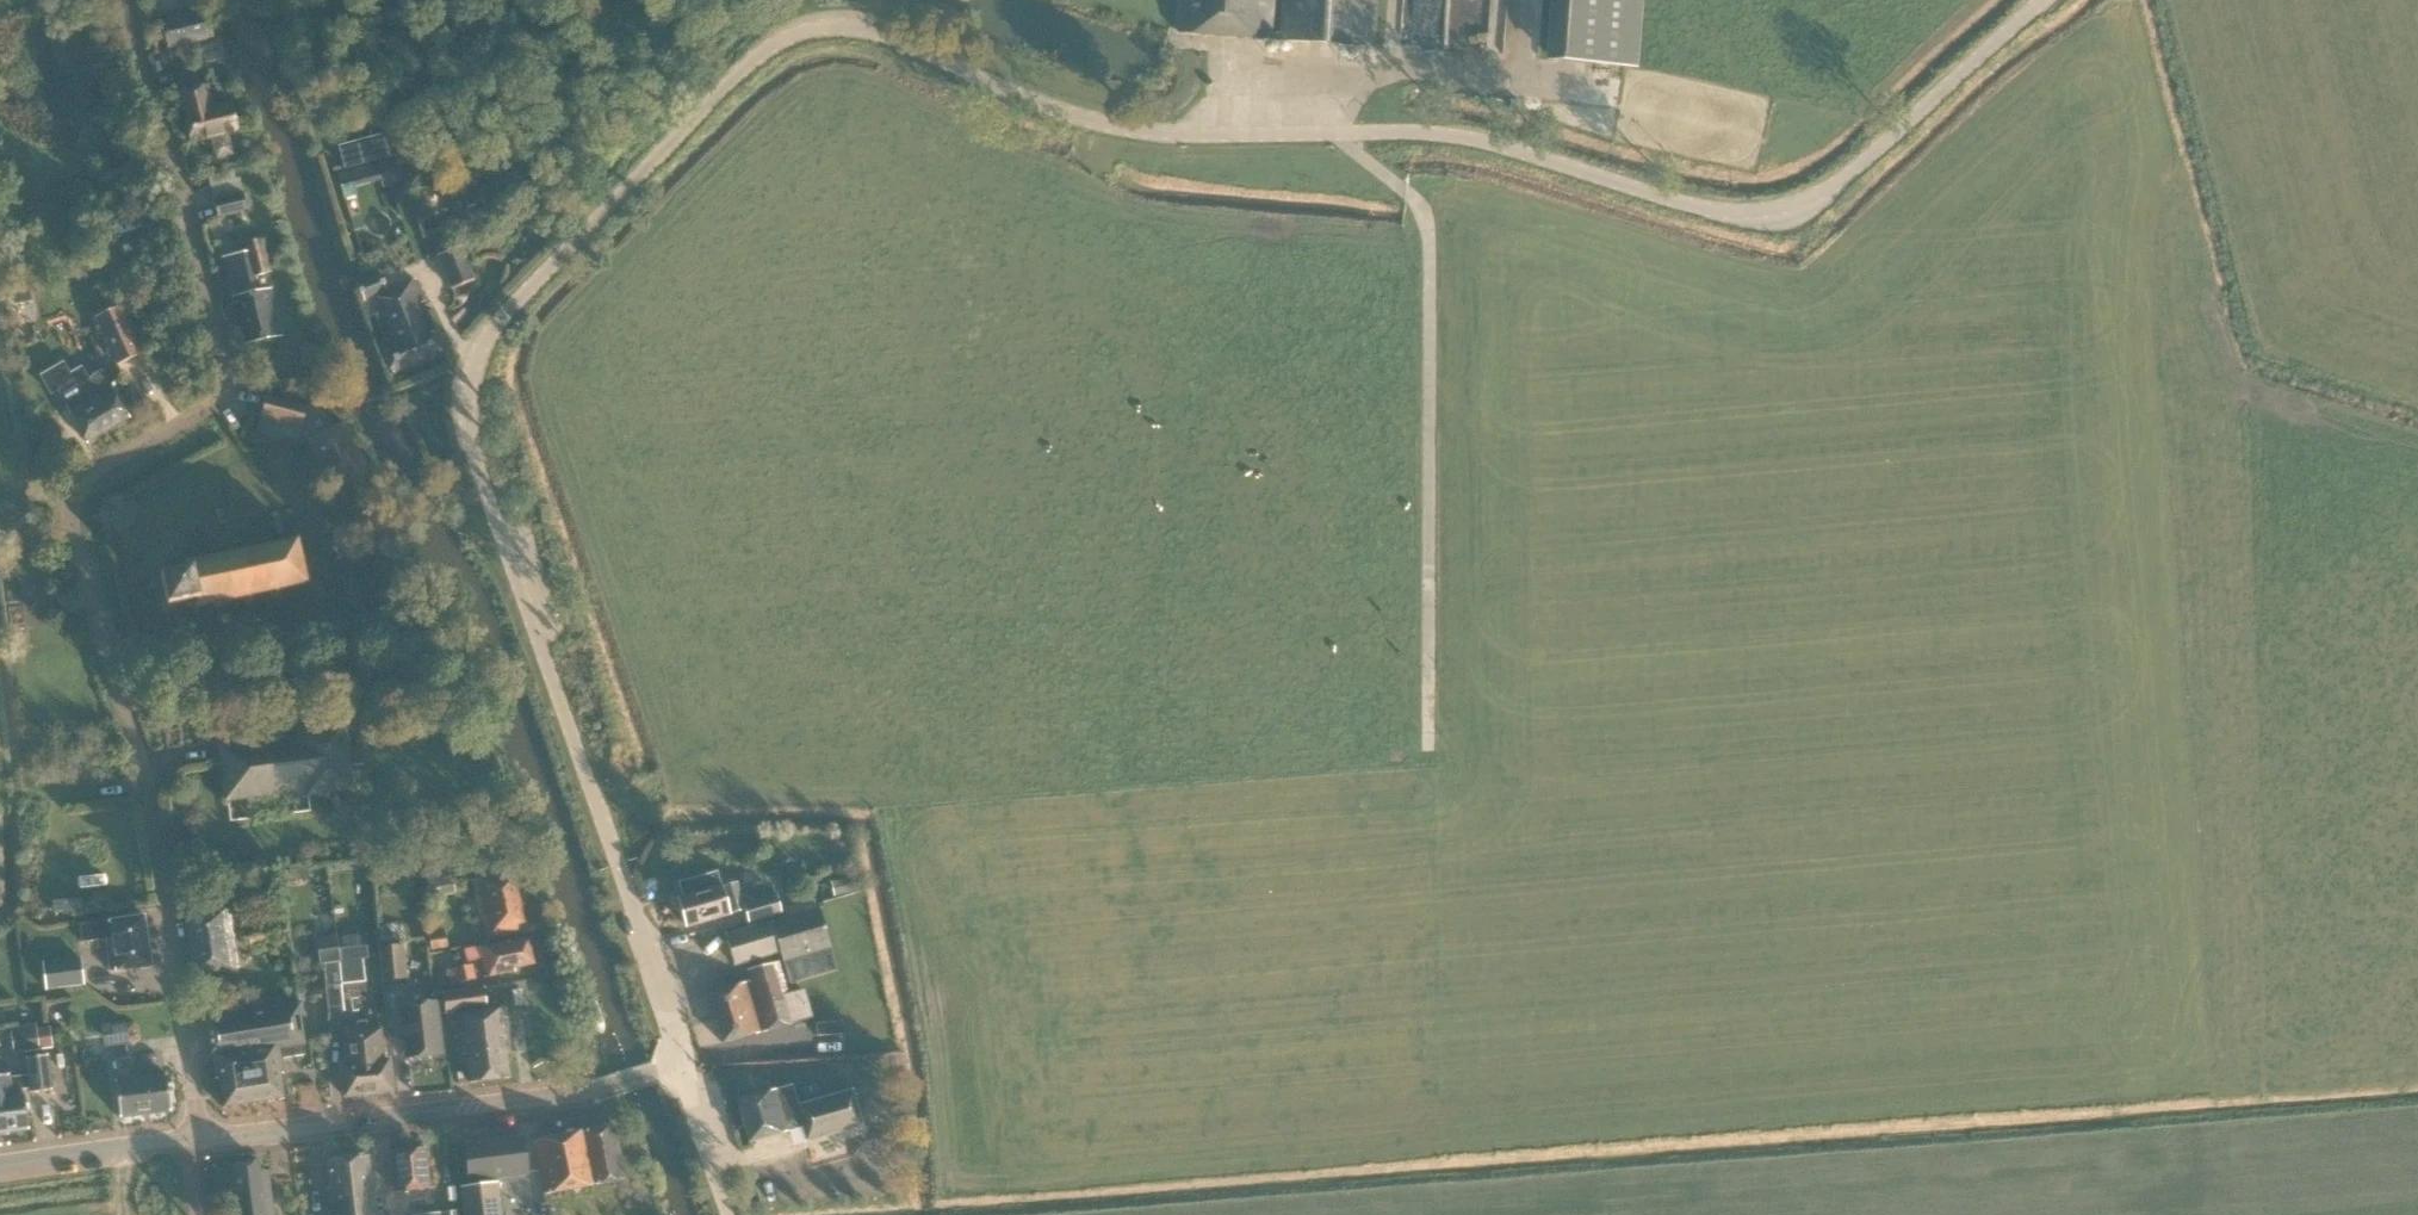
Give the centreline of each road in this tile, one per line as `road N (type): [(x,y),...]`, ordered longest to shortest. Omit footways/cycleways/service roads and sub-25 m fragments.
road 1 (tertiary): [(676,1066),(673,1019),(473,450),(467,405),(474,364),(503,315),(764,49),(809,26),(864,25),(1041,103),(1113,125),(1206,134),(1435,133),(1489,141),(1699,206),(1756,211),(1793,205),(1841,180),(2040,0)]
road 2 (residential): [(193,1137),(148,792),(107,664),(72,509),(94,470),(219,401),(230,384),(129,0)]
road 3 (track): [(1346,131),(1423,210),(1430,231),(1427,751)]
road 4 (tertiary): [(597,1092),(193,1137)]
road 5 (tertiary): [(193,1137),(0,1162)]
road 6 (unclassified): [(730,1214),(676,1066)]

